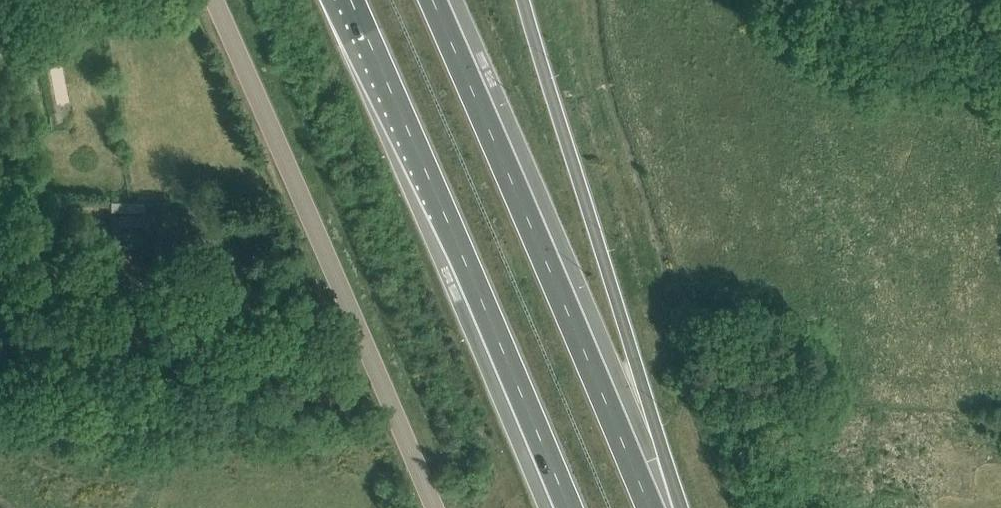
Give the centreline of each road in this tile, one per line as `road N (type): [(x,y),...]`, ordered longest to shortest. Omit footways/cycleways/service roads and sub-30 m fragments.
road 1 (unclassified): [(435,507),(215,0)]
road 2 (trunk): [(348,0),(567,507)]
road 3 (trunk): [(651,507),(435,0)]
road 4 (trunk): [(674,507),(521,0)]

